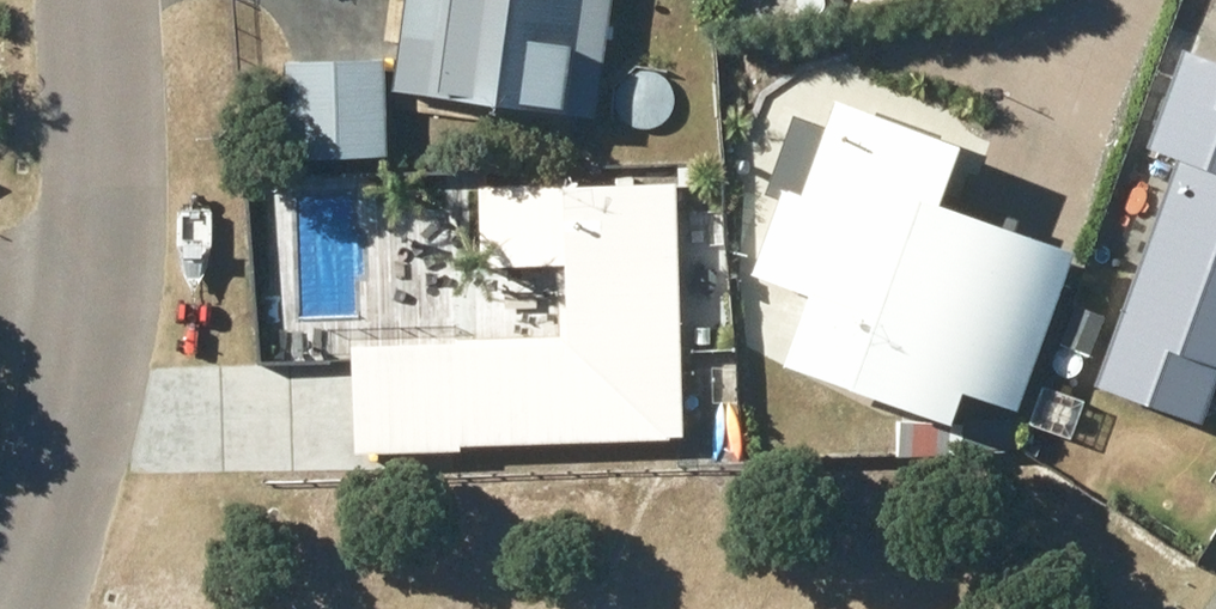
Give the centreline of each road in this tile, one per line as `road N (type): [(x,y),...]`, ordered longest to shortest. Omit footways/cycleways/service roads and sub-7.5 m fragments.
road 1 (residential): [(10,608),(71,416),(97,292)]
road 2 (residential): [(97,292),(85,0)]

